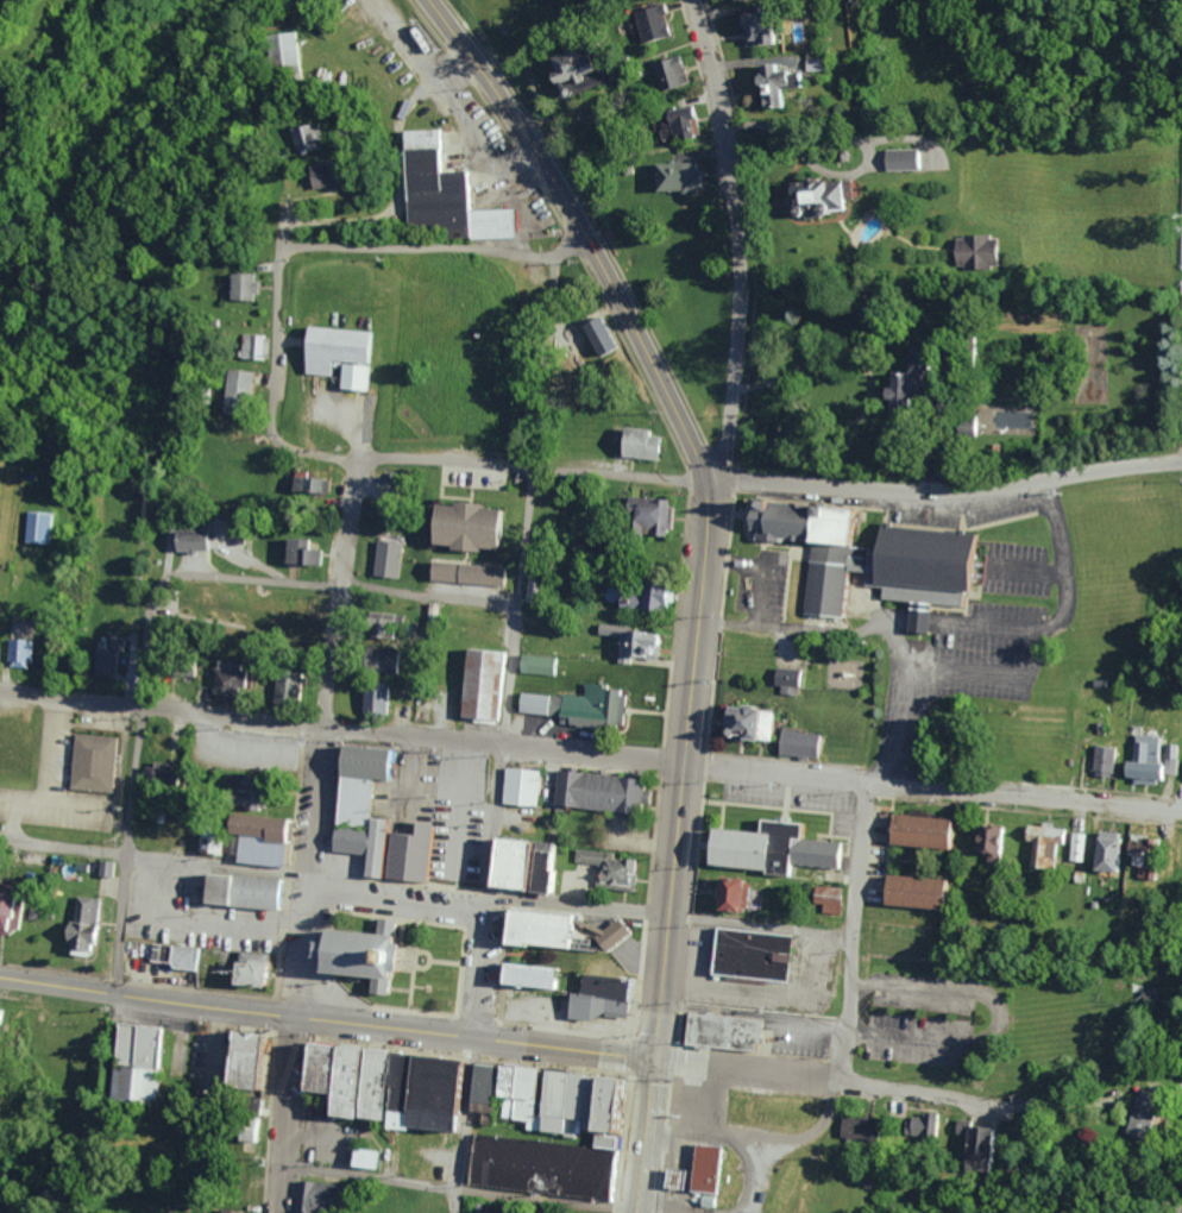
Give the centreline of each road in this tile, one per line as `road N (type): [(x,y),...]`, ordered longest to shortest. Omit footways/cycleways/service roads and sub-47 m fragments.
road 1 (primary): [(654,1056),(706,480),(546,164),(428,0)]
road 2 (residential): [(1181,812),(502,742)]
road 3 (secondary): [(0,976),(654,1056)]
road 4 (residential): [(706,480),(724,435),(740,294),(725,131),(694,0)]
road 5 (residential): [(706,480),(943,486),(1105,460),(1181,457)]
road 6 (residential): [(713,1212),(275,1162)]
road 7 (residential): [(850,935),(486,892)]
road 8 (residential): [(706,480),(352,458)]
road 9 (residential): [(321,727),(0,691)]
road 10 (residential): [(307,872),(0,836)]
road 11 (residential): [(841,1081),(865,784)]
road 12 (residential): [(113,992),(142,705)]
road 13 (residential): [(502,742),(527,467)]
road 14 (residential): [(321,727),(352,458)]
road 15 (residential): [(283,245),(469,246),(551,257)]
road 16 (residential): [(527,467),(551,257)]
road 17 (residential): [(275,438),(284,227)]
road 18 (residential): [(274,1212),(295,1016)]
road 19 (residential): [(841,1081),(654,1056)]
road 20 (residential): [(502,742),(321,727)]
road 21 (residential): [(484,912),(306,891)]
road 22 (residential): [(456,1212),(479,1036)]
road 23 (residential): [(841,1081),(1010,1110)]
road 24 (primary): [(635,1212),(654,1056)]
road 25 (residential): [(486,892),(502,742)]
road 26 (residential): [(321,727),(307,872)]
road 27 (residential): [(470,1036),(486,892)]
road 28 (residential): [(307,872),(295,1016)]

